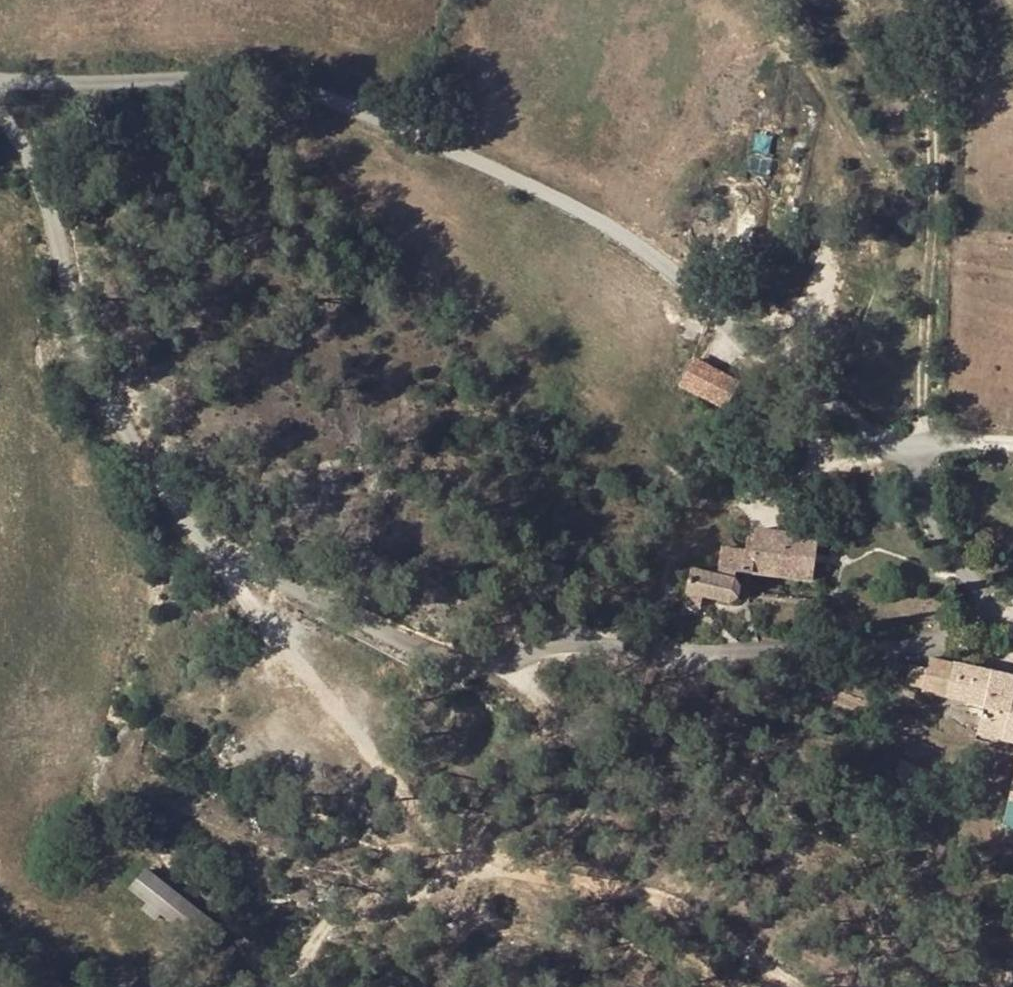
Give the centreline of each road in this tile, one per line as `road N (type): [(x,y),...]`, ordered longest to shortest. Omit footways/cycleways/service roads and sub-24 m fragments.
road 1 (unclassified): [(907,456),(937,533),(982,589),(971,628),(915,649),(594,645),(484,663),(446,661),(275,578),(197,529),(167,493),(96,376),(75,323),(42,179),(0,105)]
road 2 (unclassified): [(0,79),(49,84),(283,75),(329,87),(689,266),(879,440),(907,456)]
road 3 (track): [(923,0),(933,56),(928,217),(920,427),(907,456)]
road 4 (track): [(800,986),(722,929),(629,881),(474,863)]
road 5 (track): [(520,868),(569,840),(592,815),(595,758),(484,663)]
road 6 (track): [(474,863),(334,925),(288,986)]

